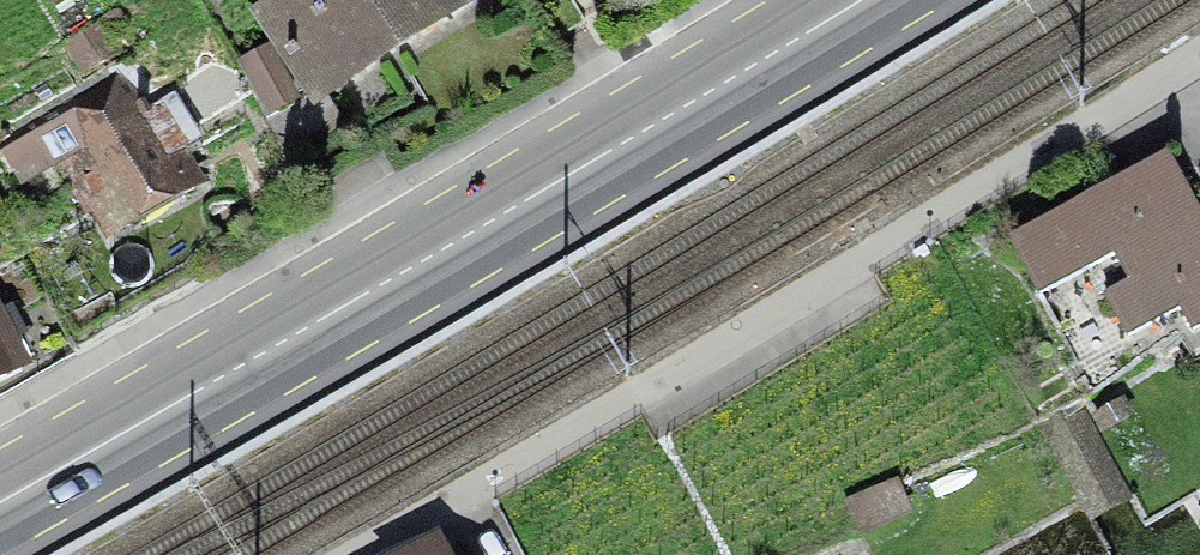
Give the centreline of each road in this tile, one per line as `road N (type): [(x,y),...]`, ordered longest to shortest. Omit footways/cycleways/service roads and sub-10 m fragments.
road 1 (primary): [(862,0),(0,502)]
road 2 (residential): [(1199,90),(359,554)]

